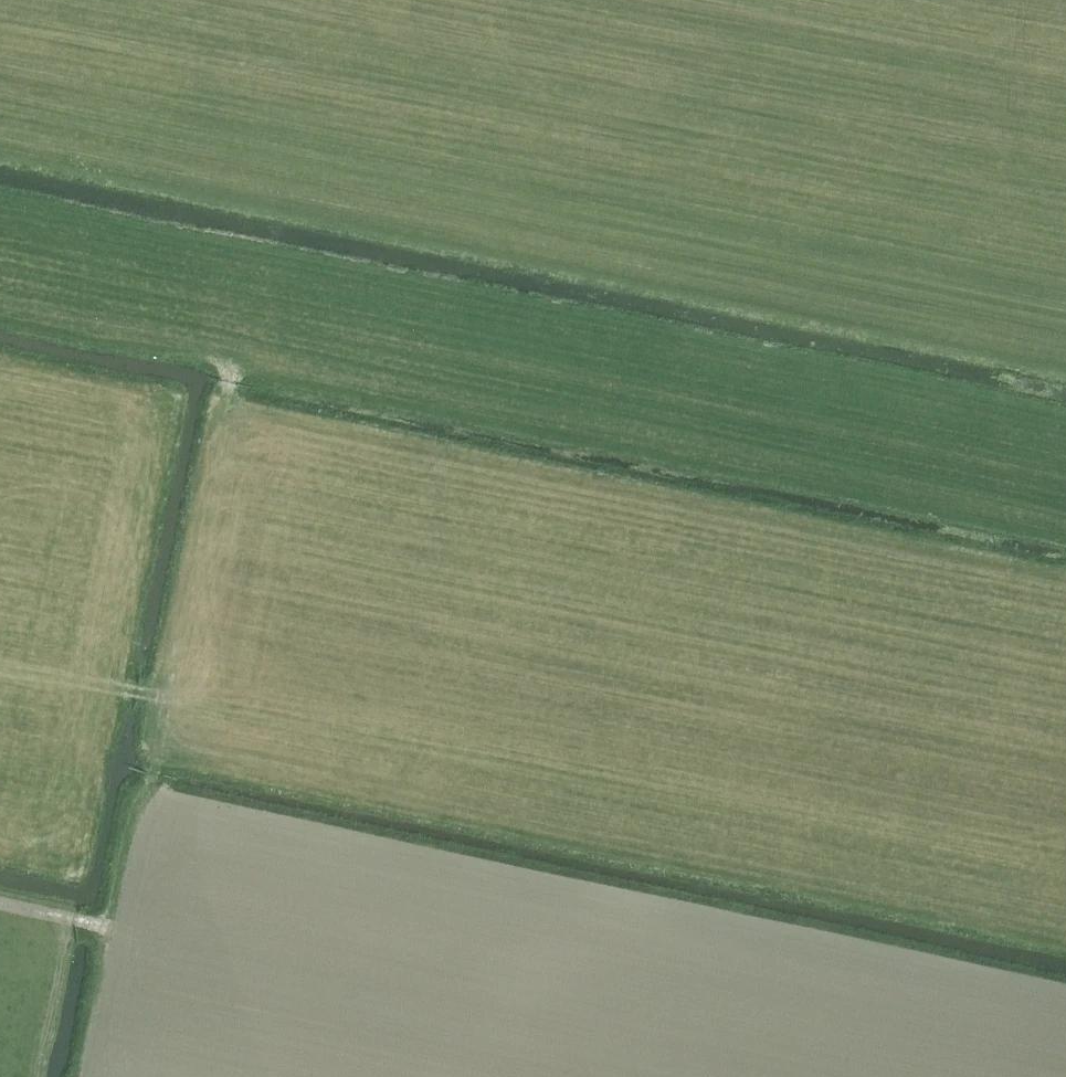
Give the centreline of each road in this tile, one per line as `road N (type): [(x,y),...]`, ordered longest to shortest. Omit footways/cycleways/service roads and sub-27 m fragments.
road 1 (track): [(234,360),(161,751),(107,932),(70,924),(38,1076)]

